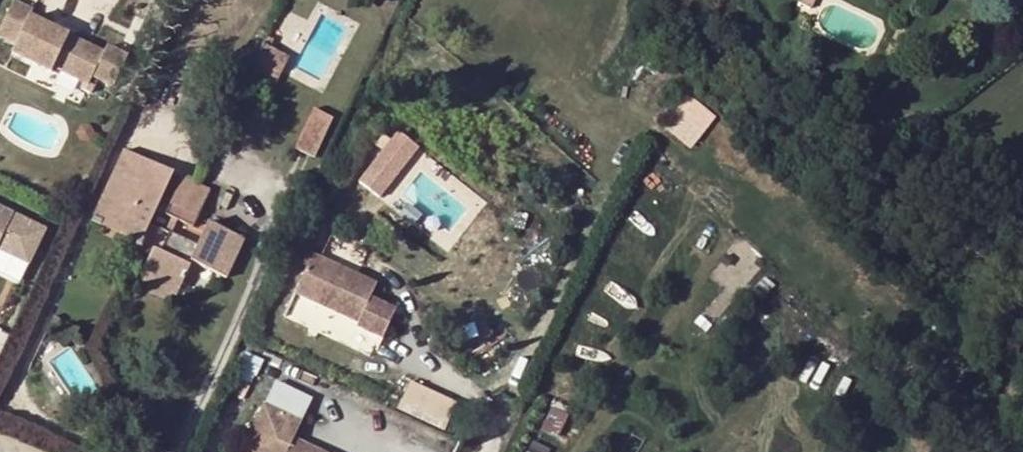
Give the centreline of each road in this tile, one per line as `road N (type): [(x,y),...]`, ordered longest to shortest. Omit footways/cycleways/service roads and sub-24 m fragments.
road 1 (residential): [(268,257),(174,451)]

